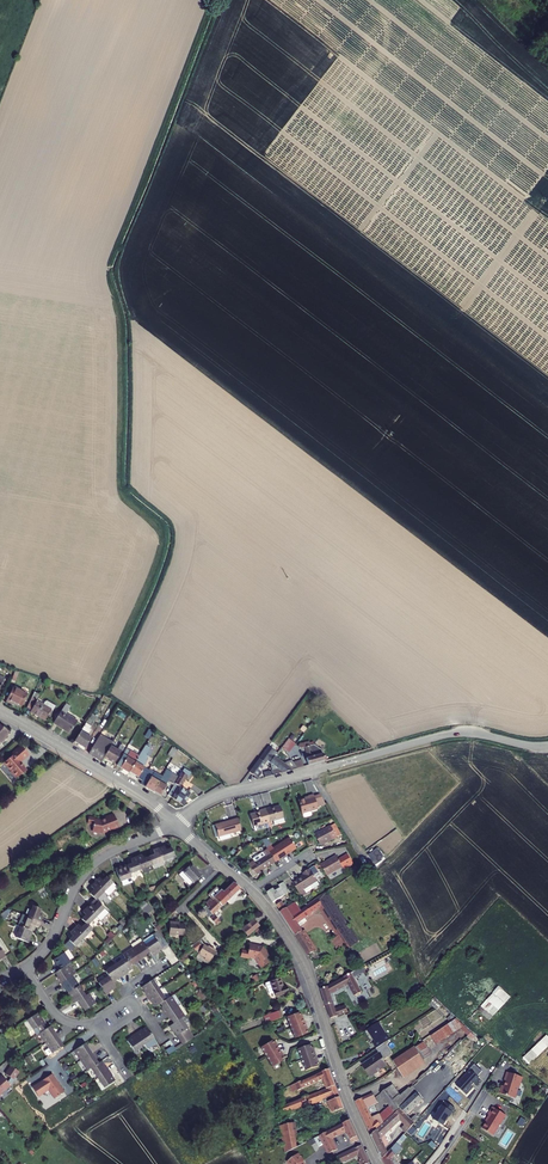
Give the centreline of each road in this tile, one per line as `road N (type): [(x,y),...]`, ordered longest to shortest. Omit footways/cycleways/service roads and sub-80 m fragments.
road 1 (residential): [(176,824),(261,900),(294,947),(377,1163)]
road 2 (unclassified): [(547,745),(444,735),(224,794),(176,824)]
road 3 (residential): [(176,824),(97,861),(46,949),(25,968)]
road 4 (residential): [(0,712),(176,824)]
road 5 (residential): [(25,968),(52,1011),(97,1028),(125,1071)]

